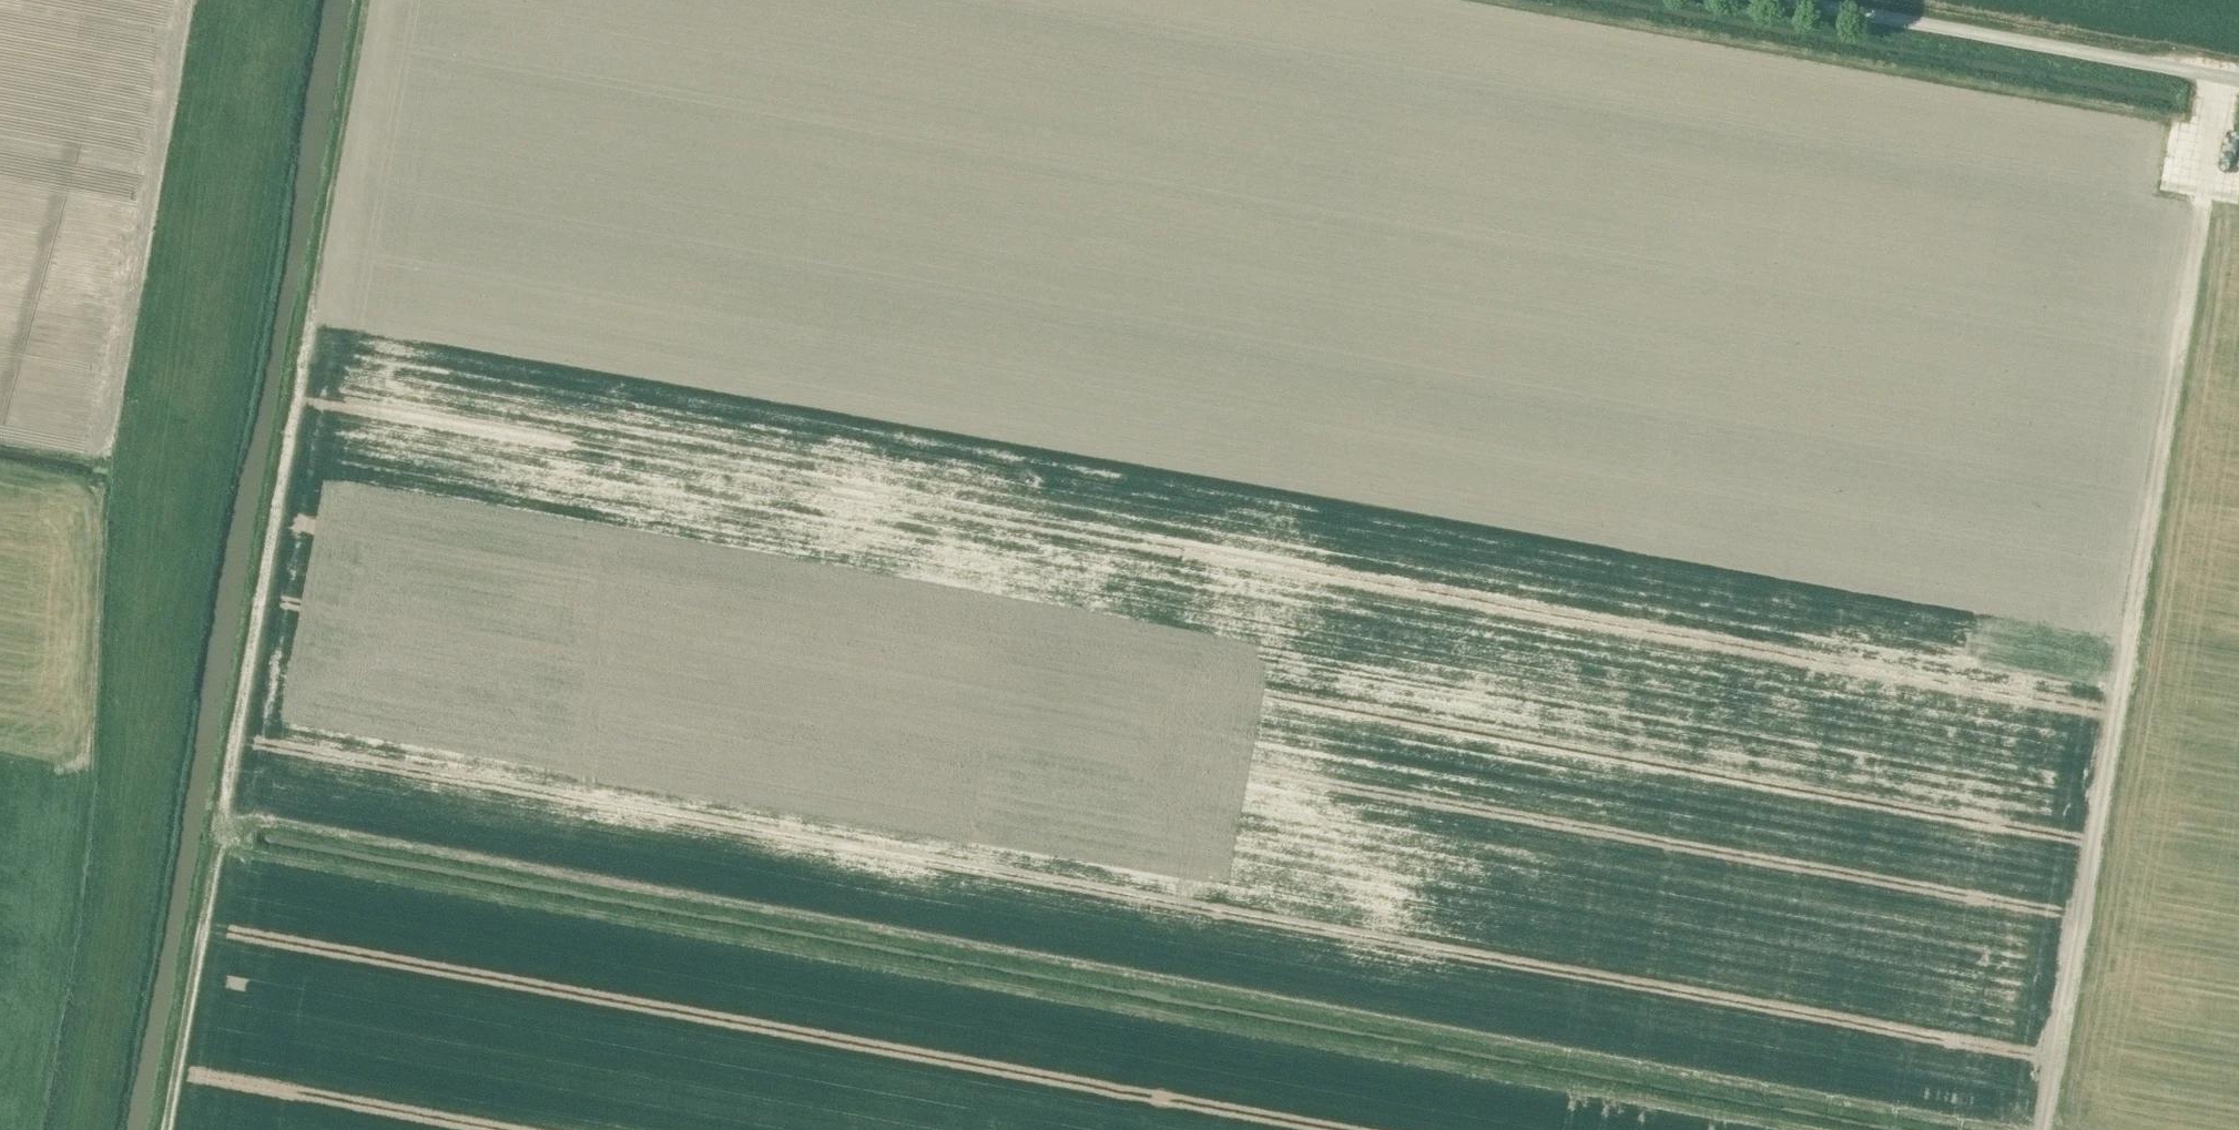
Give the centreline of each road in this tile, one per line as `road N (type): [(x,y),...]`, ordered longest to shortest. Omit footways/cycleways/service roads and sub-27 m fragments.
road 1 (track): [(97,1129),(308,0)]
road 2 (unclassified): [(2238,89),(1728,0)]

